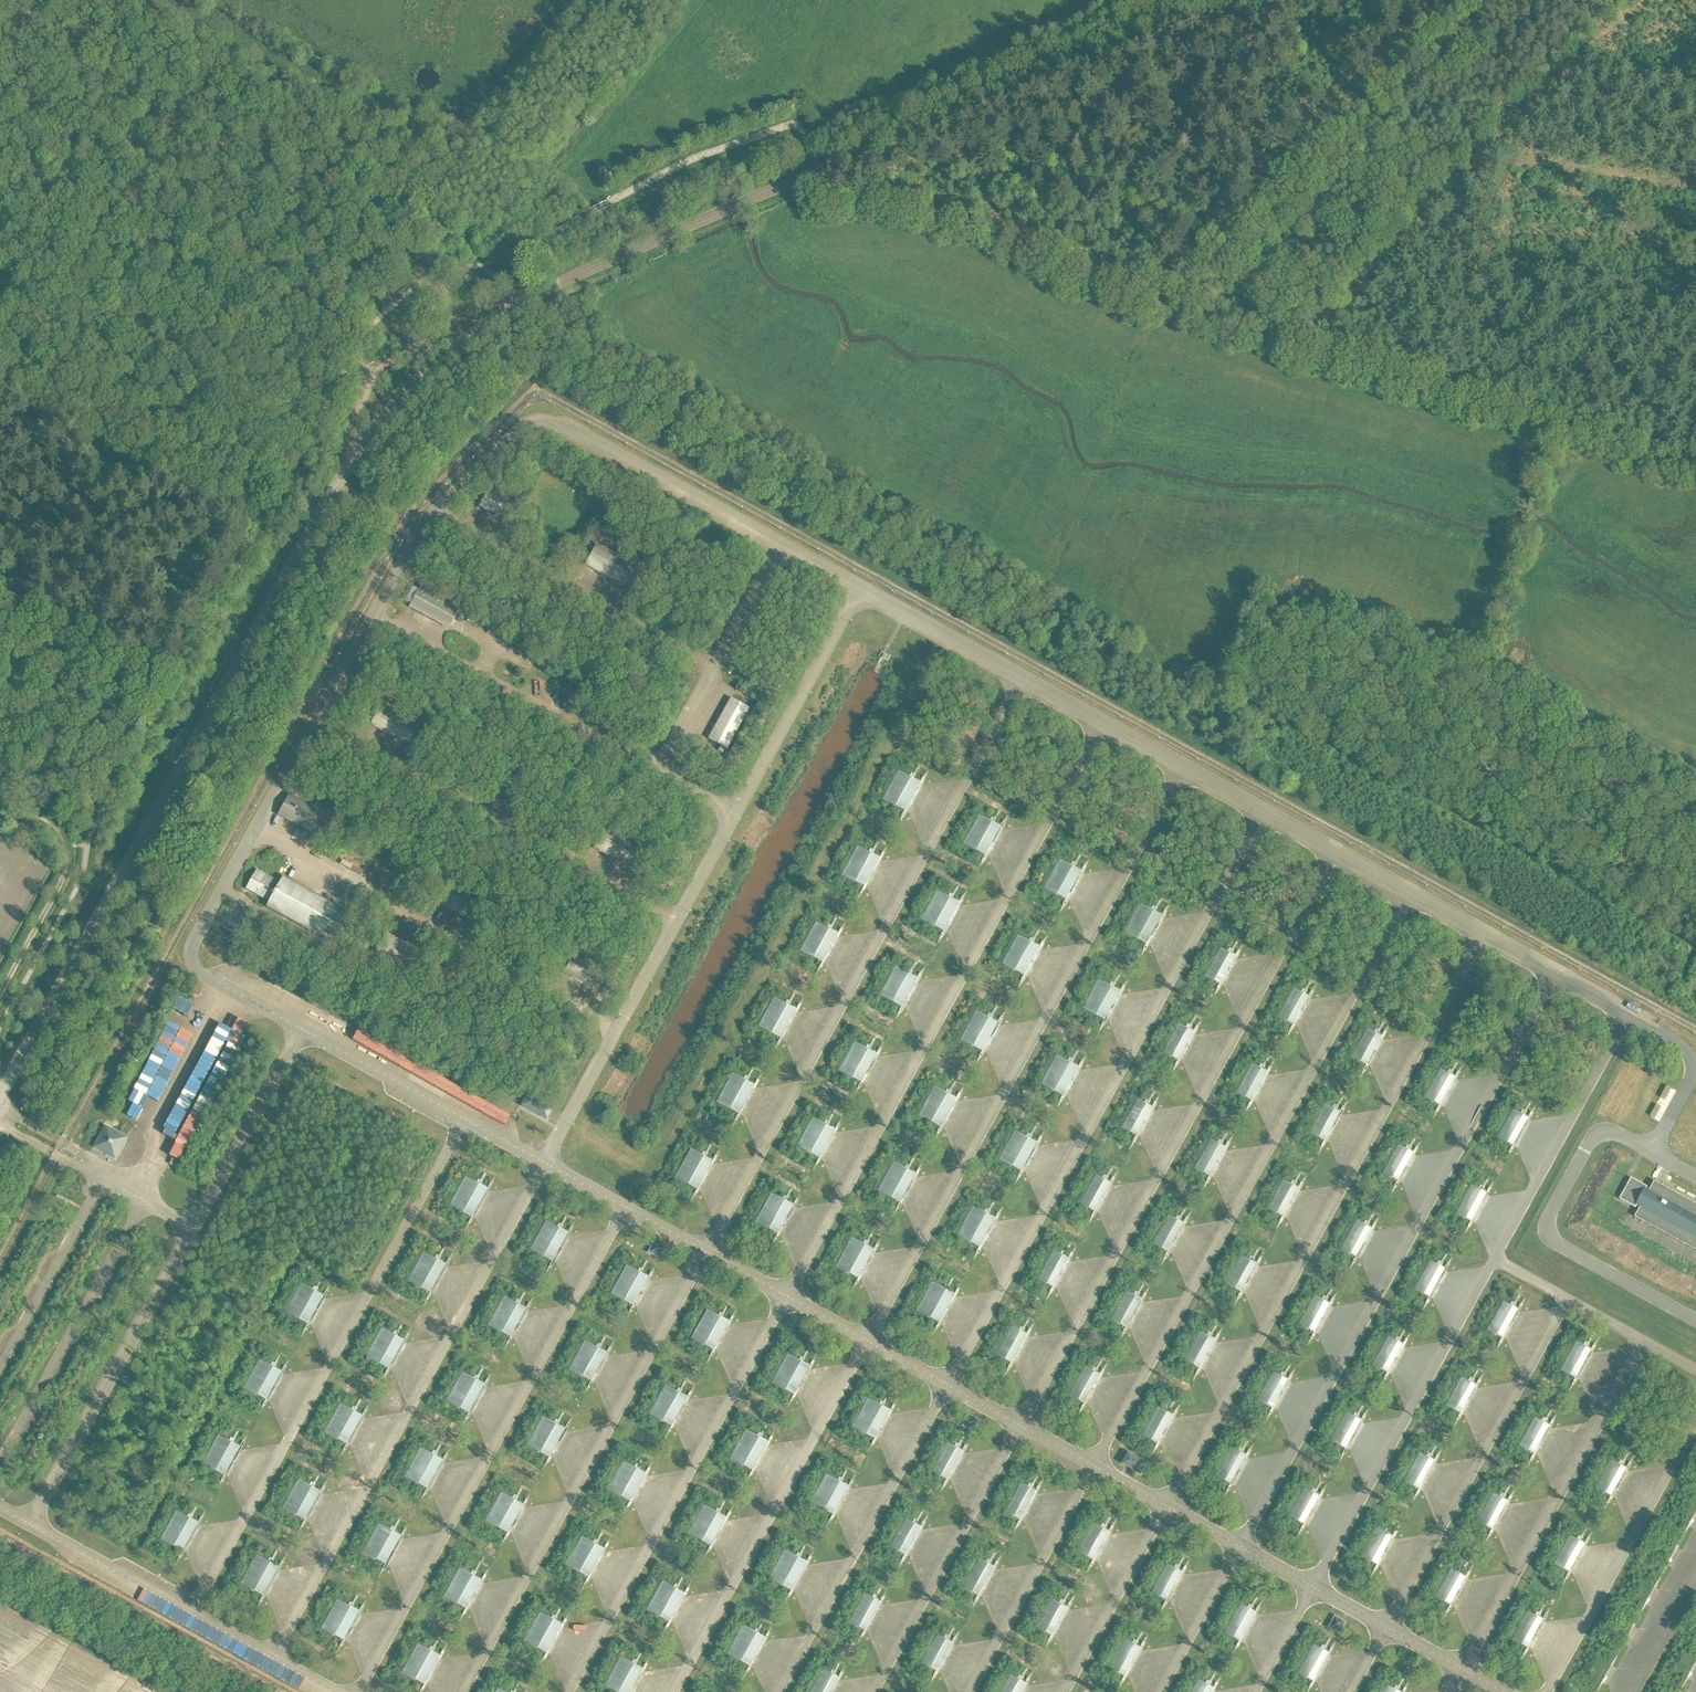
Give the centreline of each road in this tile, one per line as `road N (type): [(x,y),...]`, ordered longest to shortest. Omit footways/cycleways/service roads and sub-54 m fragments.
road 1 (tertiary): [(0,1095),(351,463),(432,367),(478,330),(566,280),(1203,0)]
road 2 (track): [(0,993),(64,875),(67,849)]

